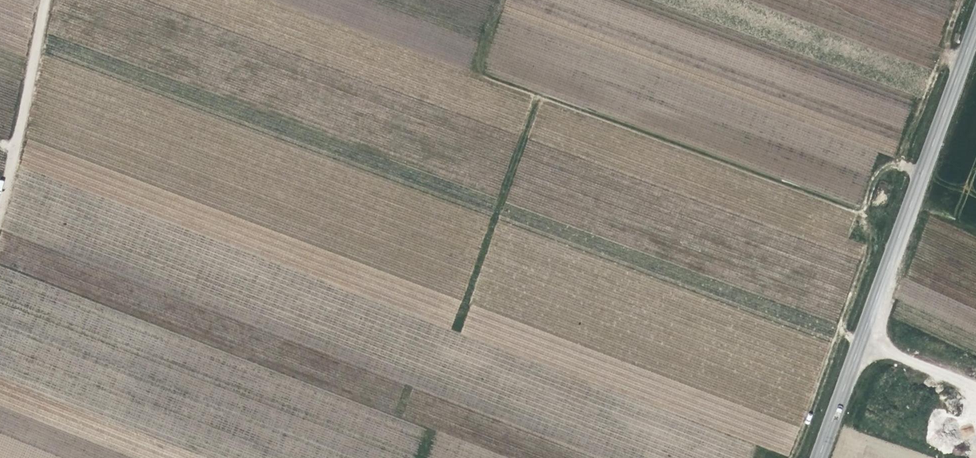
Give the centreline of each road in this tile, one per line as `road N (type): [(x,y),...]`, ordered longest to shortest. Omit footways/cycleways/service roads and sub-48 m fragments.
road 1 (track): [(860,210),(473,67),(496,0)]
road 2 (tertiary): [(817,457),(975,22)]
road 3 (track): [(795,457),(871,242),(853,233),(880,157),(920,170)]
road 4 (track): [(537,93),(454,329)]
road 5 (track): [(44,0),(0,206)]
road 6 (track): [(901,163),(957,0)]

